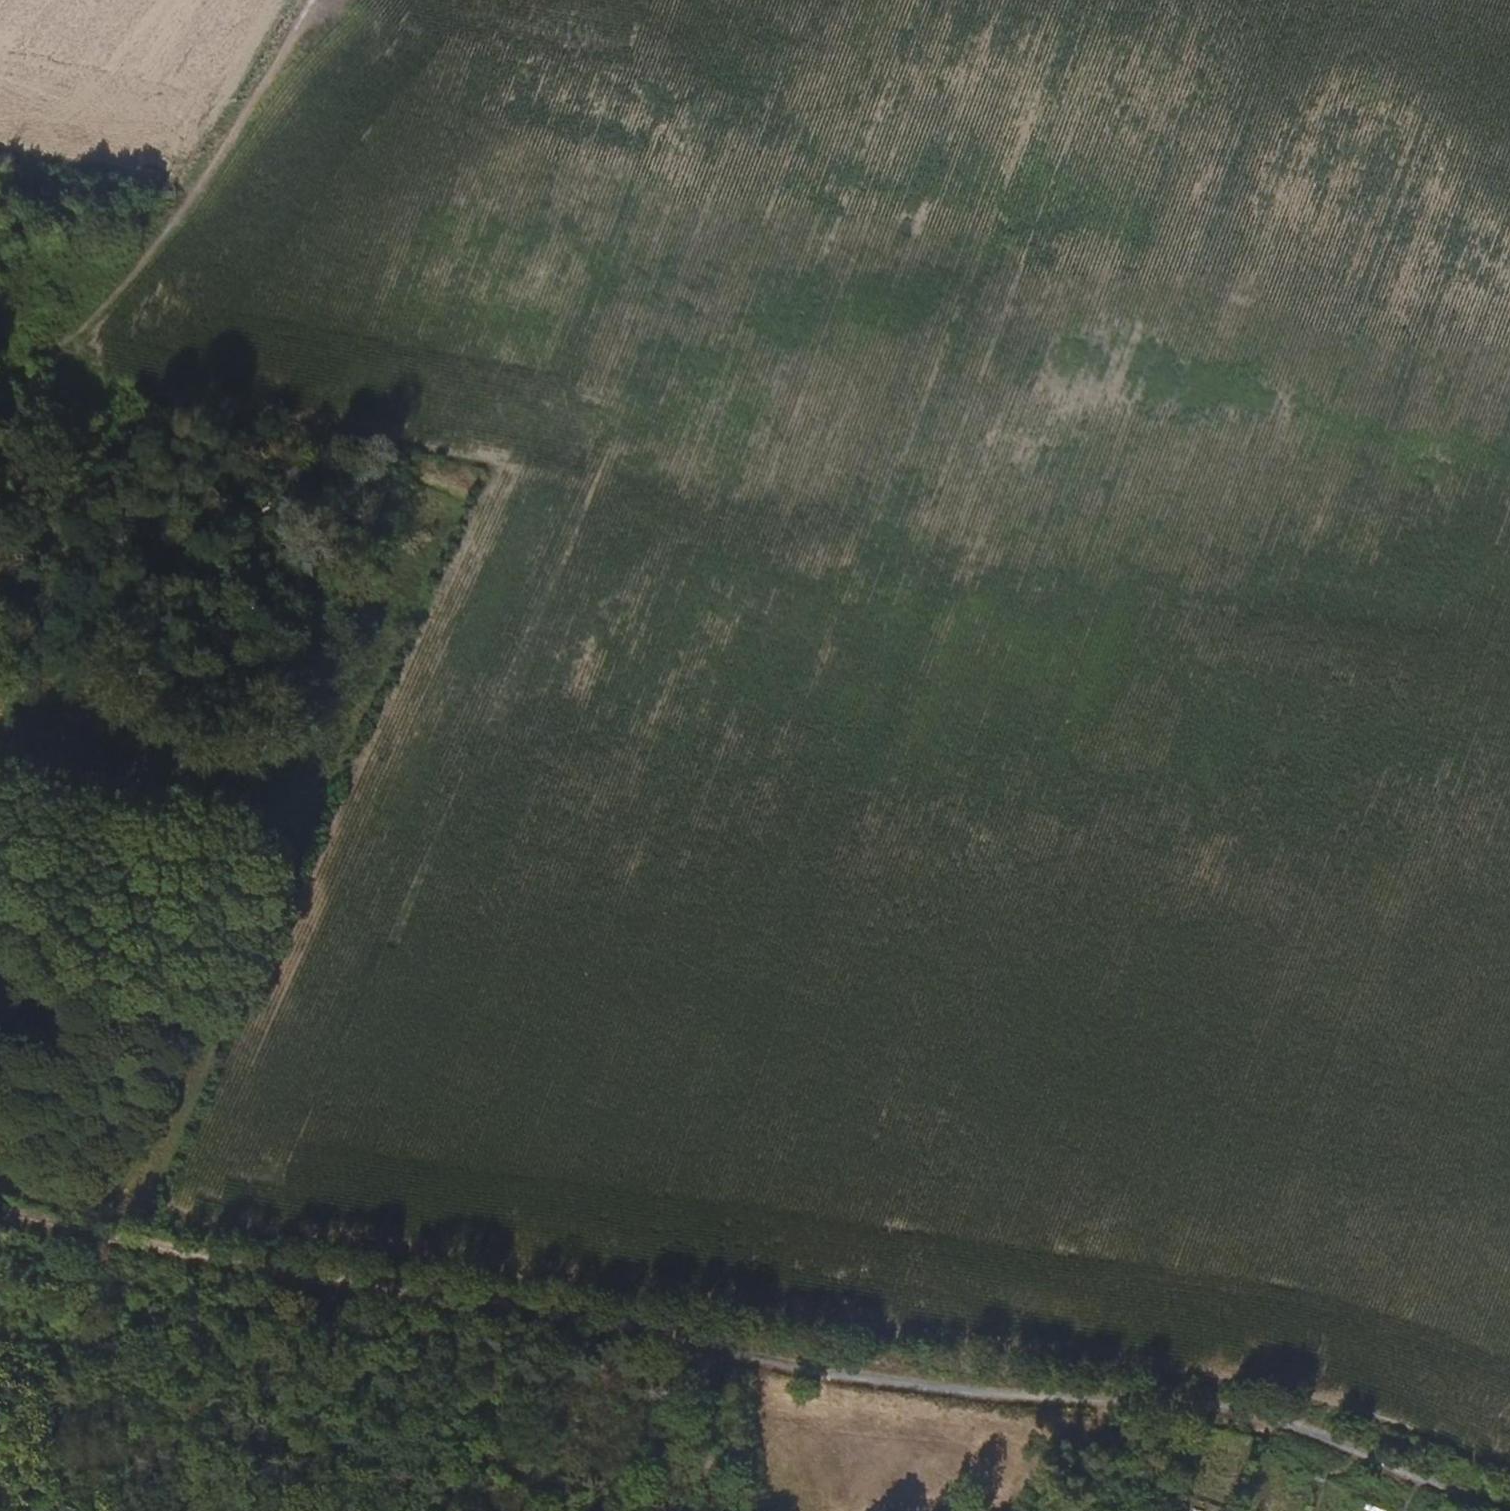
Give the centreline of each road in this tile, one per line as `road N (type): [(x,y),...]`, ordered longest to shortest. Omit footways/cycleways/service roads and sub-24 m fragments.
road 1 (track): [(0,1218),(151,1259),(1245,1416),(1509,1507)]
road 2 (track): [(189,184),(227,148),(306,0)]

